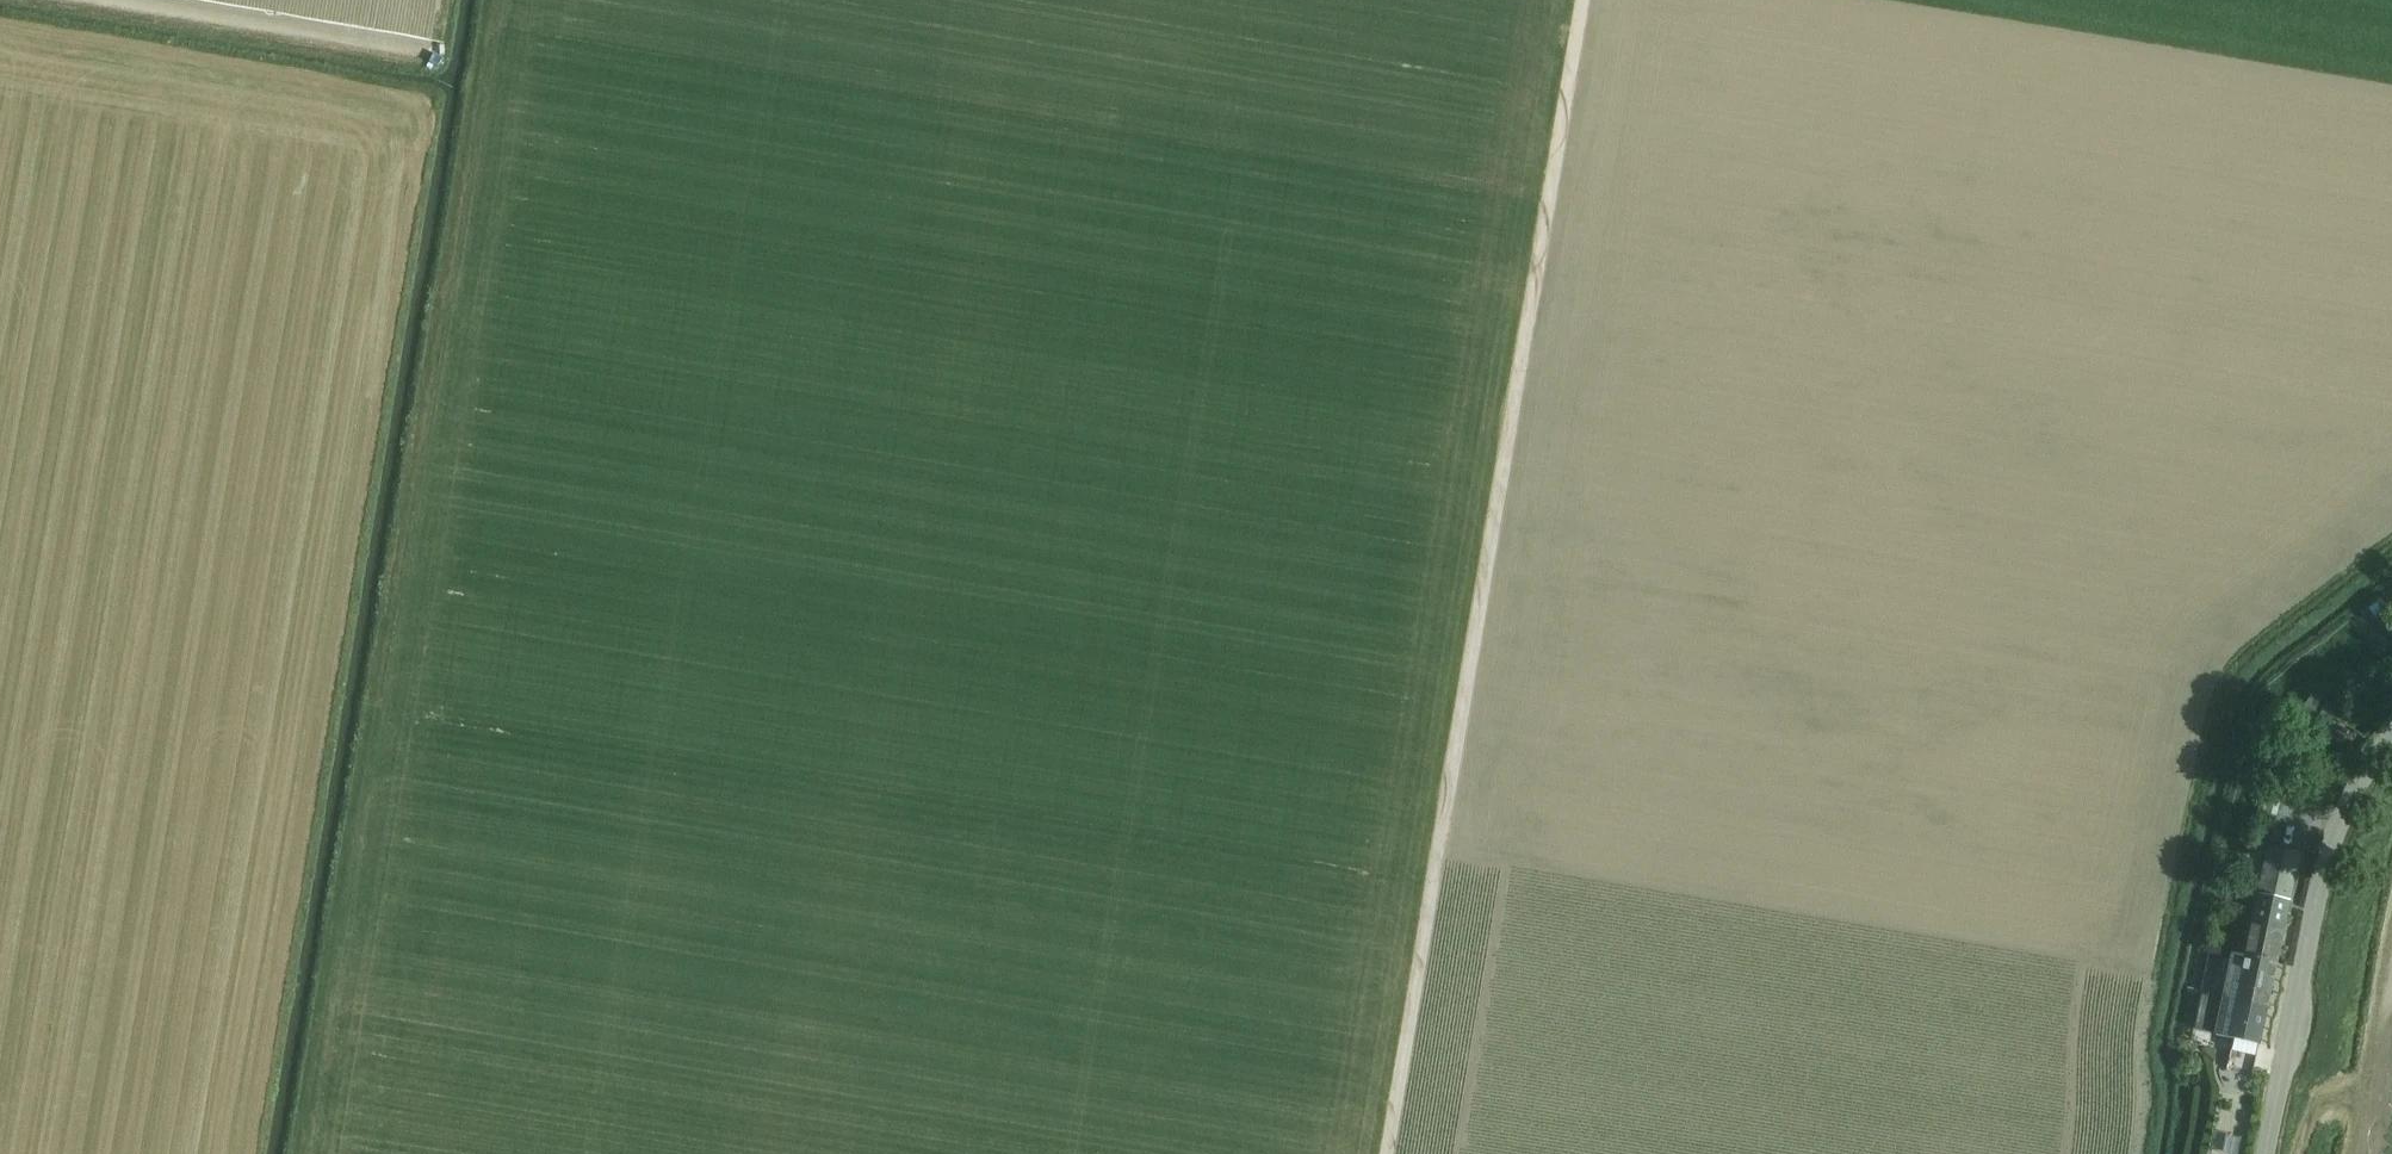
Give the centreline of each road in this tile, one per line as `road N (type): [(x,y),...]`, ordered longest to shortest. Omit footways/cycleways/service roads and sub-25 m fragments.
road 1 (track): [(1391,1153),(1587,0)]
road 2 (unclassified): [(2270,1153),(2324,873),(2365,776),(2391,738)]

